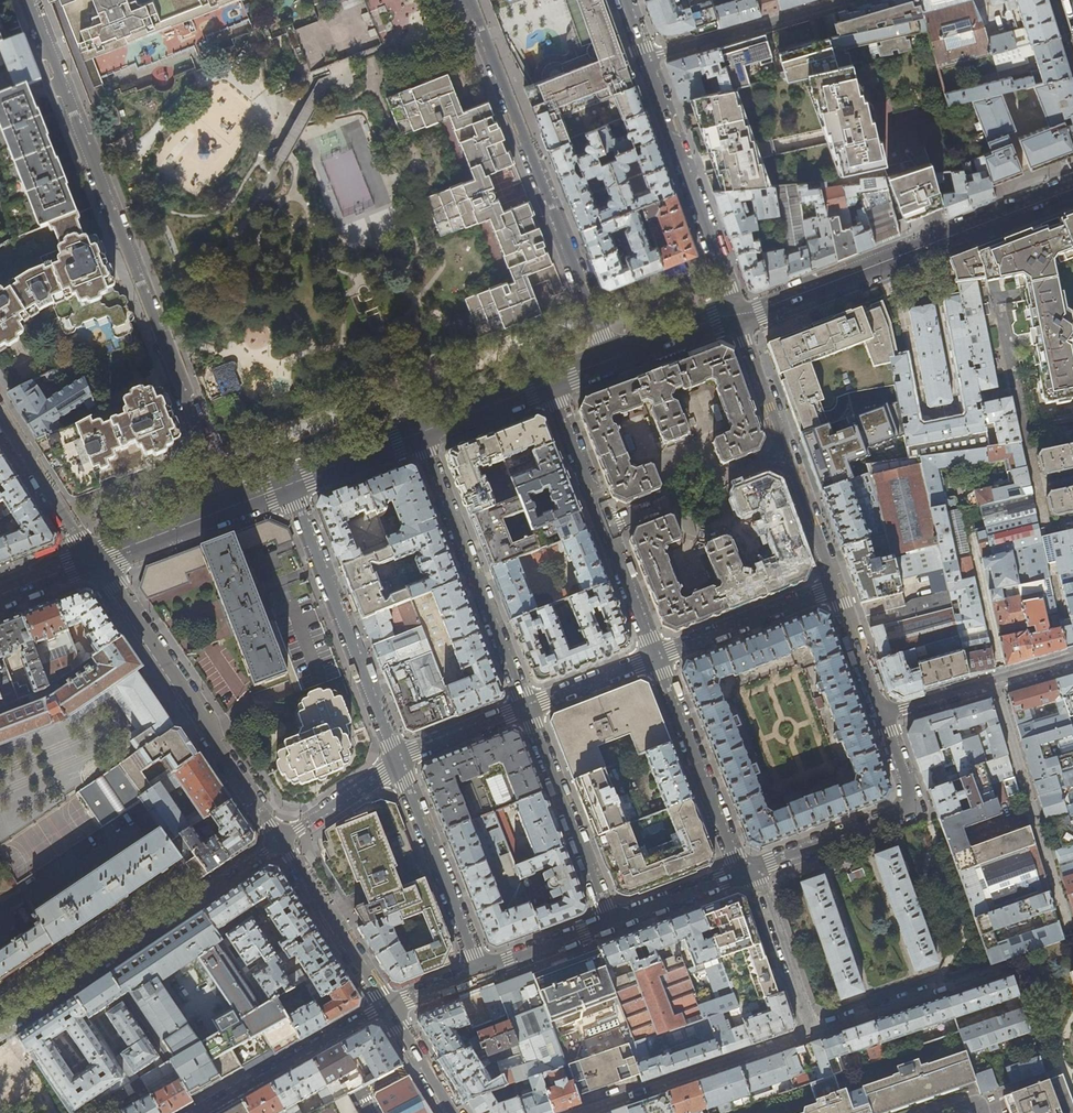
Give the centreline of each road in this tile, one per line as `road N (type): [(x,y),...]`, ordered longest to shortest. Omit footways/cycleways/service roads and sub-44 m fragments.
road 1 (residential): [(30,0),(228,508)]
road 2 (residential): [(610,360),(471,0)]
road 3 (tertiary): [(1072,188),(738,314)]
road 4 (residential): [(0,1030),(281,840)]
road 5 (residential): [(281,840),(94,559)]
road 6 (residential): [(626,0),(738,314)]
road 7 (residential): [(289,485),(395,762)]
road 8 (residential): [(525,708),(420,433)]
road 9 (residential): [(1072,937),(996,682)]
road 10 (residential): [(757,867),(897,814),(904,785),(883,715)]
road 11 (residential): [(812,1033),(580,1112)]
road 12 (residential): [(655,657),(740,874)]
road 13 (residential): [(612,923),(525,708)]
road 14 (residential): [(395,762),(480,972)]
road 15 (residential): [(388,1007),(198,1112)]
road 16 (unclassified): [(1003,968),(812,1033)]
road 17 (residential): [(388,1007),(281,840)]
road 18 (residential): [(655,657),(835,587)]
road 19 (residential): [(757,867),(812,1033)]
road 20 (residential): [(94,559),(0,415)]
road 21 (residential): [(549,383),(604,526)]
road 22 (residential): [(787,456),(738,314)]
road 23 (tertiary): [(228,508),(94,559)]
road 24 (tertiary): [(420,433),(289,485)]
road 25 (residential): [(480,972),(612,923)]
road 26 (residential): [(395,762),(525,708)]
road 27 (residential): [(604,526),(655,657)]
road 28 (residential): [(525,708),(655,657)]
road 29 (residential): [(835,587),(787,456)]
road 30 (tertiary): [(549,383),(420,433)]
road 31 (residential): [(395,762),(281,840)]
road 32 (residential): [(612,923),(740,874)]
road 33 (residential): [(883,715),(835,587)]
road 34 (tertiary): [(738,314),(610,360)]
road 35 (residential): [(454,1112),(388,1007)]

